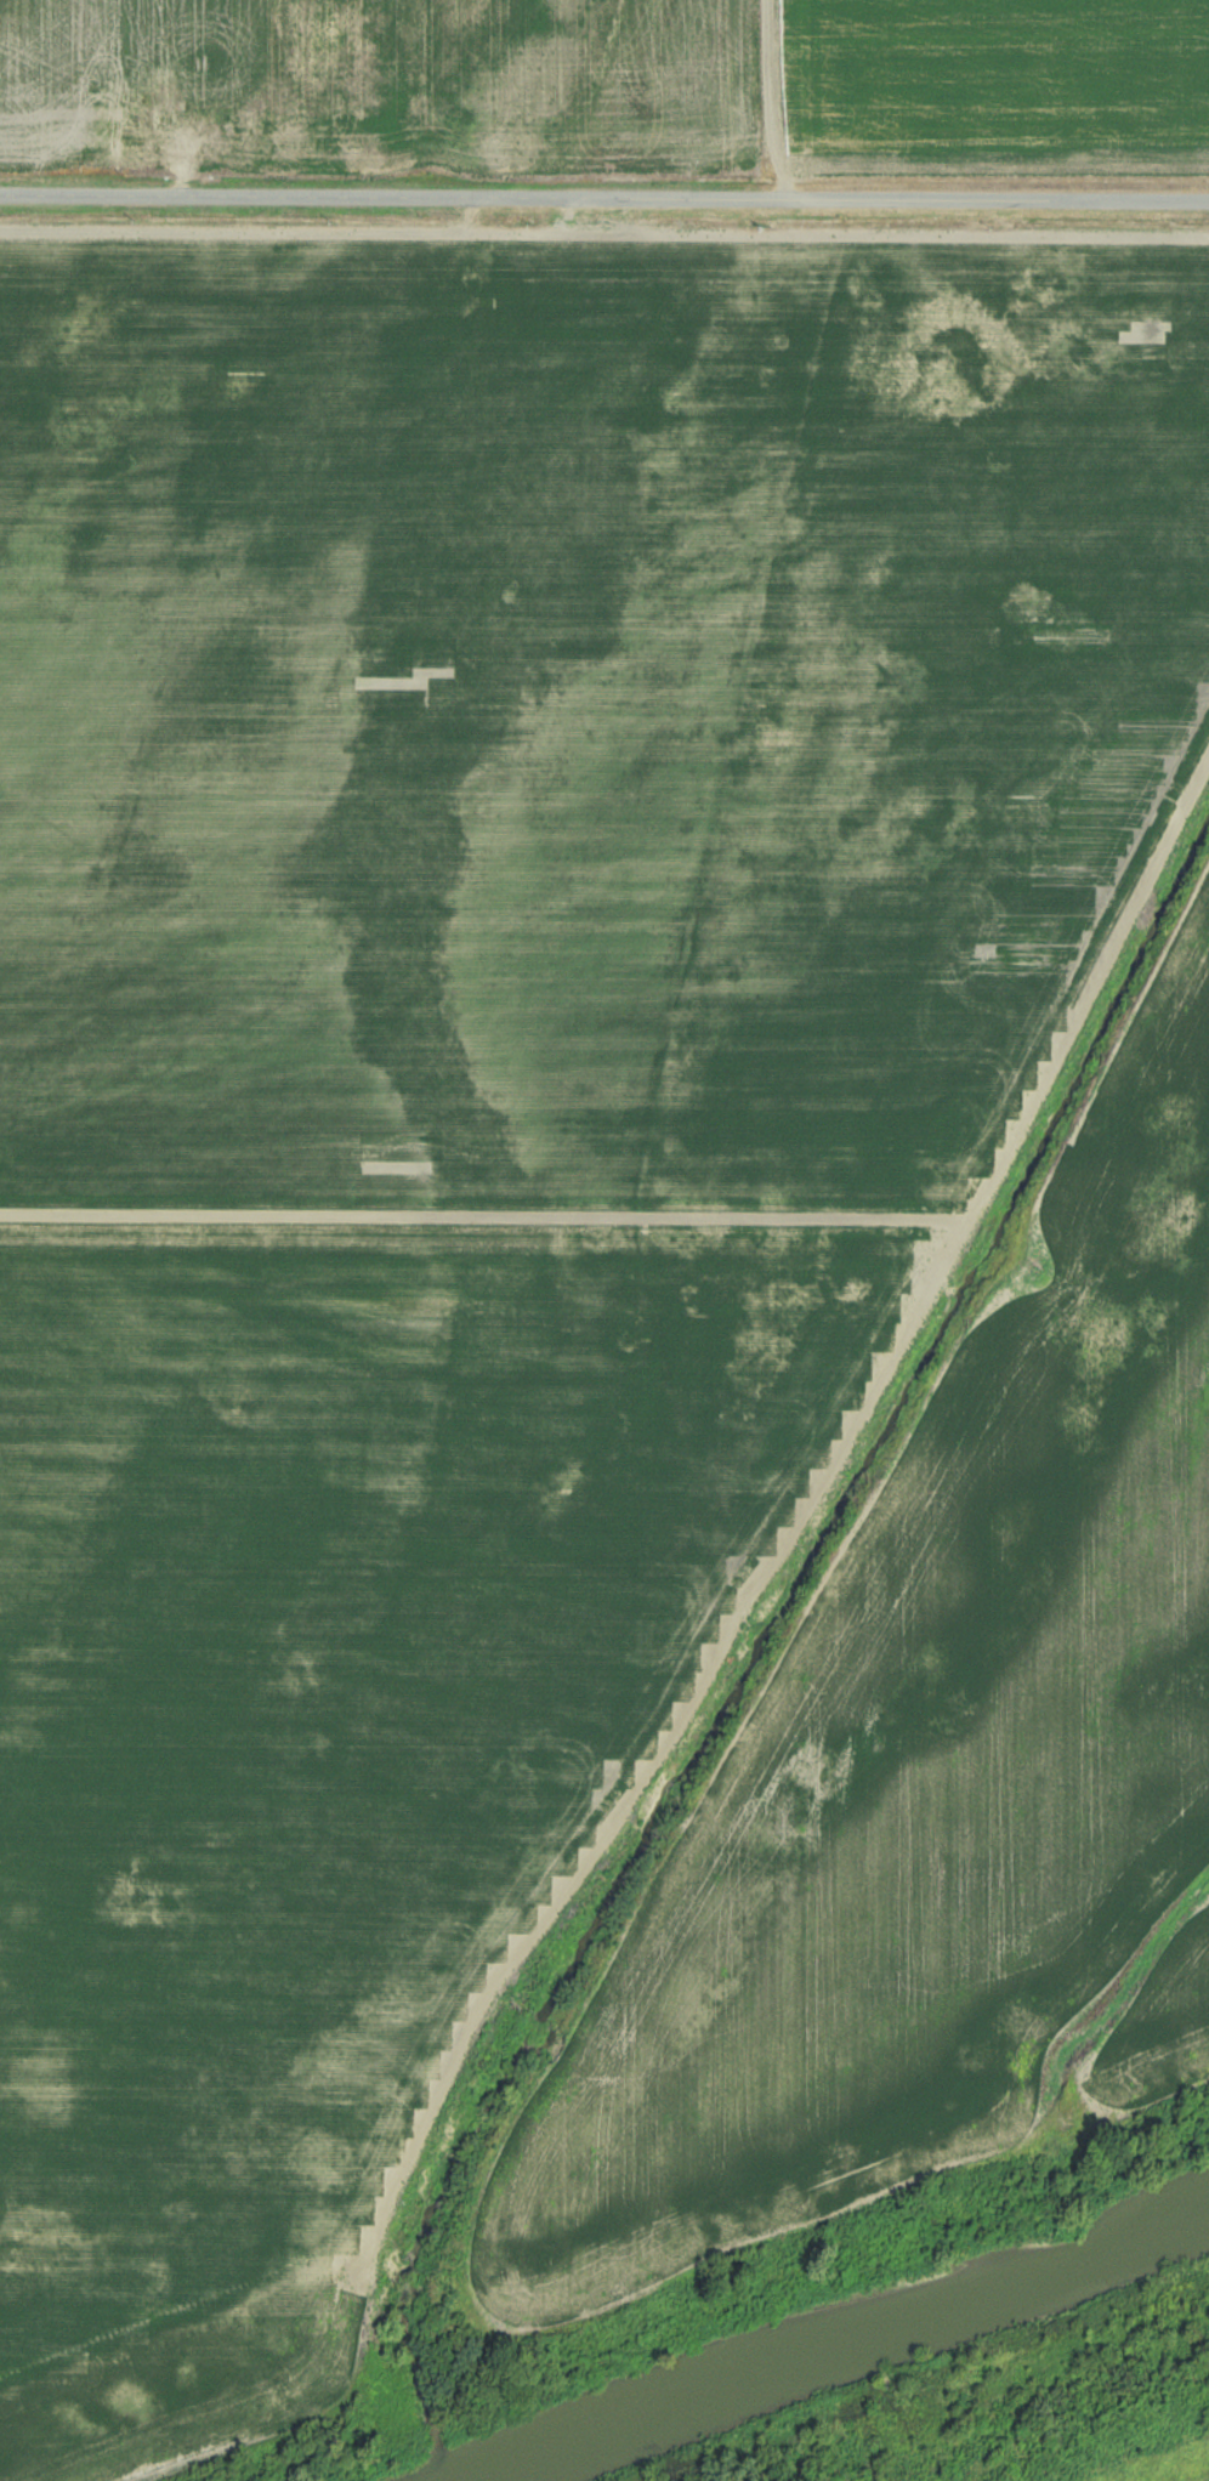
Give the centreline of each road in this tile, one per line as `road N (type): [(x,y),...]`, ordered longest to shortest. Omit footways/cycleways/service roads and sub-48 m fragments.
road 1 (residential): [(1208,204),(0,199)]

